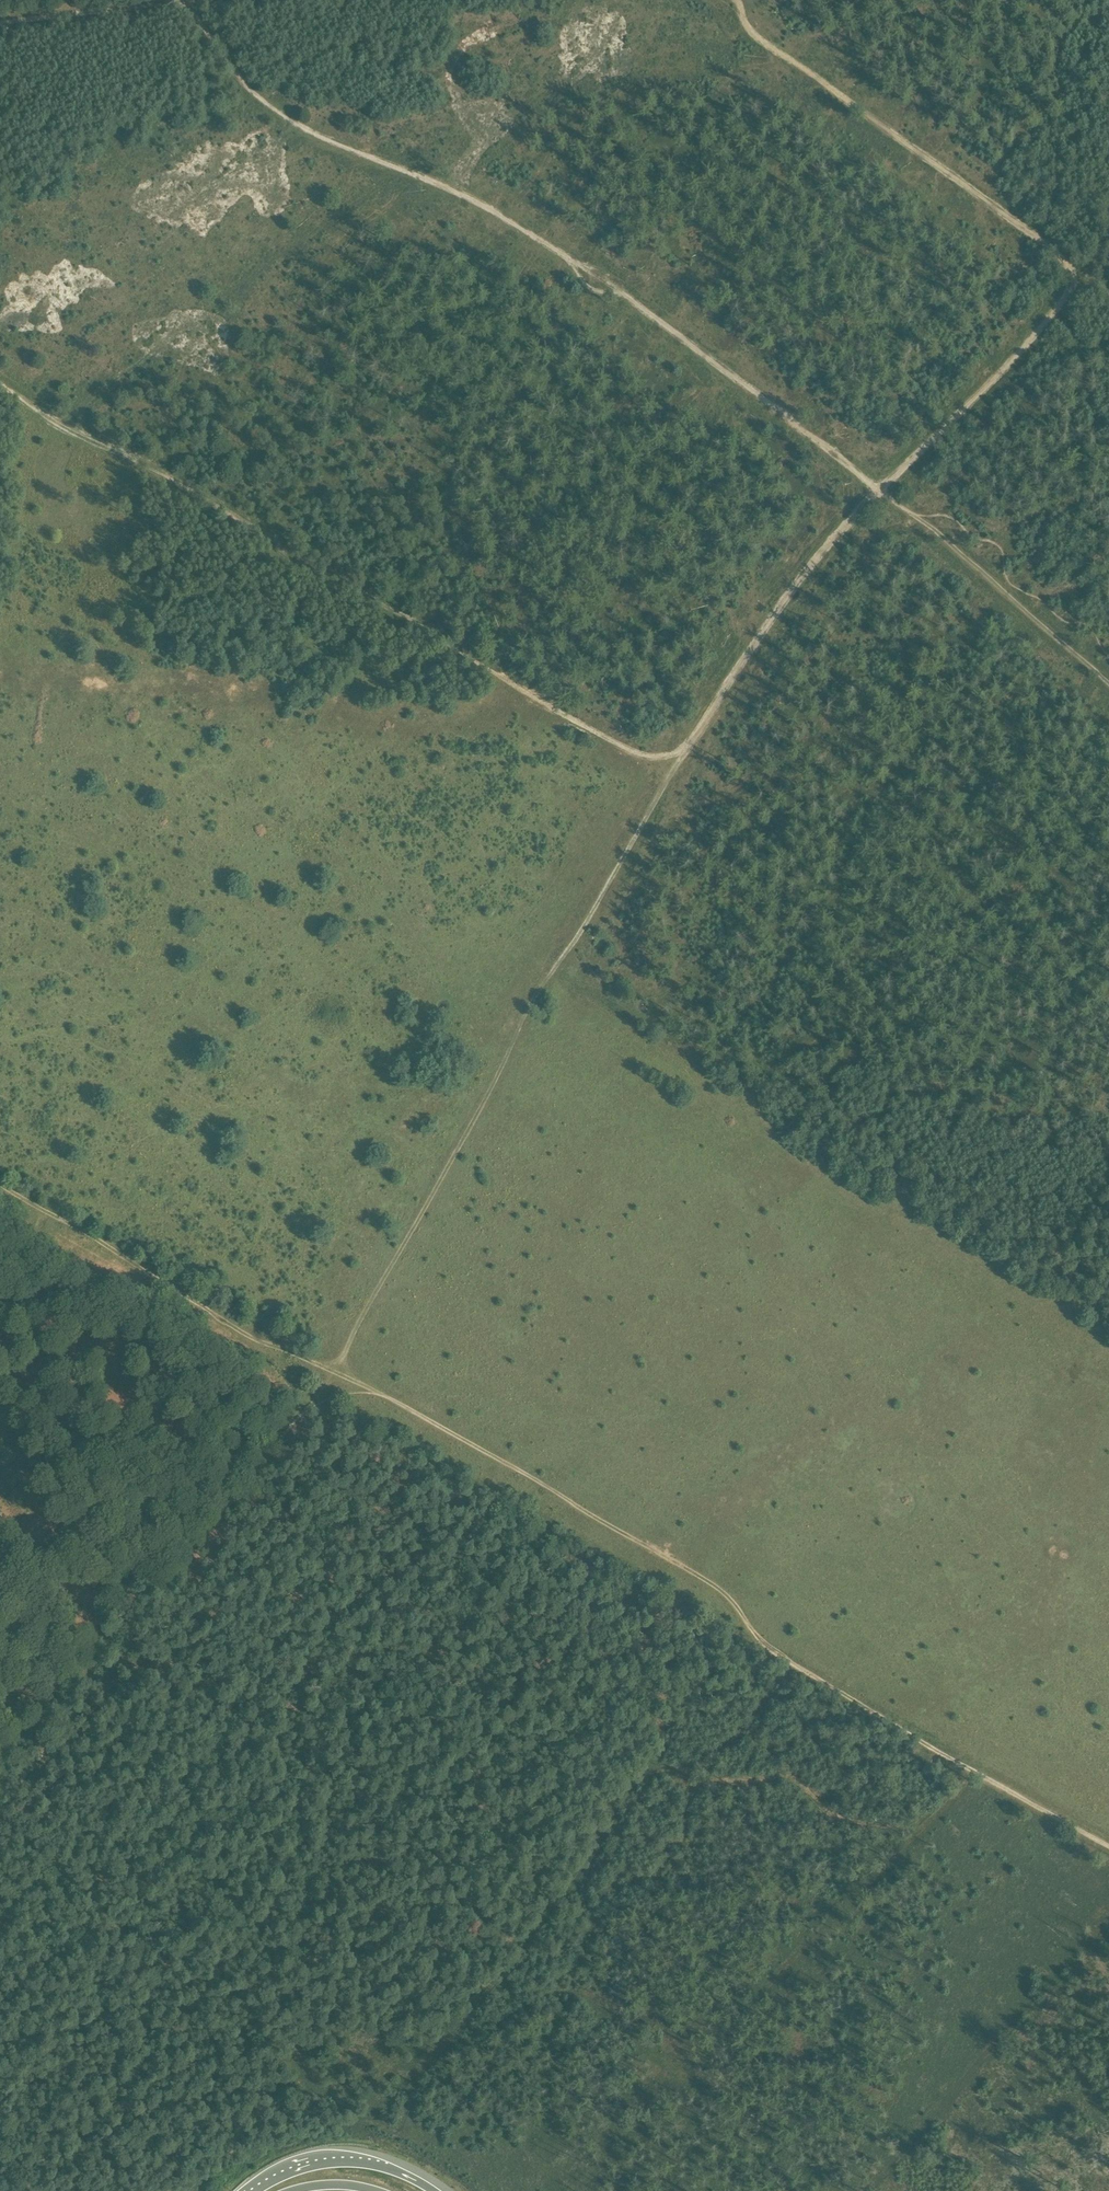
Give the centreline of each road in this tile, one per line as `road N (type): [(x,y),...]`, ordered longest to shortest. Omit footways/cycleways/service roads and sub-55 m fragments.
road 1 (track): [(177,0),(284,116),(529,230),(901,508)]
road 2 (track): [(374,1393),(700,1572),(744,1607),(760,1640),(1108,1843)]
road 3 (track): [(0,384),(563,714),(647,756),(685,750)]
road 4 (track): [(685,750),(529,1006),(333,1372)]
road 5 (track): [(1084,273),(1007,365),(853,516),(792,588),(685,750)]
road 6 (track): [(737,0),(752,31),(1084,273)]
road 7 (track): [(0,1184),(257,1338),(333,1372)]
road 8 (track): [(901,508),(1108,677)]
road 9 (motorway): [(433,2190),(345,2158),(290,2168),(250,2190)]
road 10 (track): [(0,23),(148,4)]

